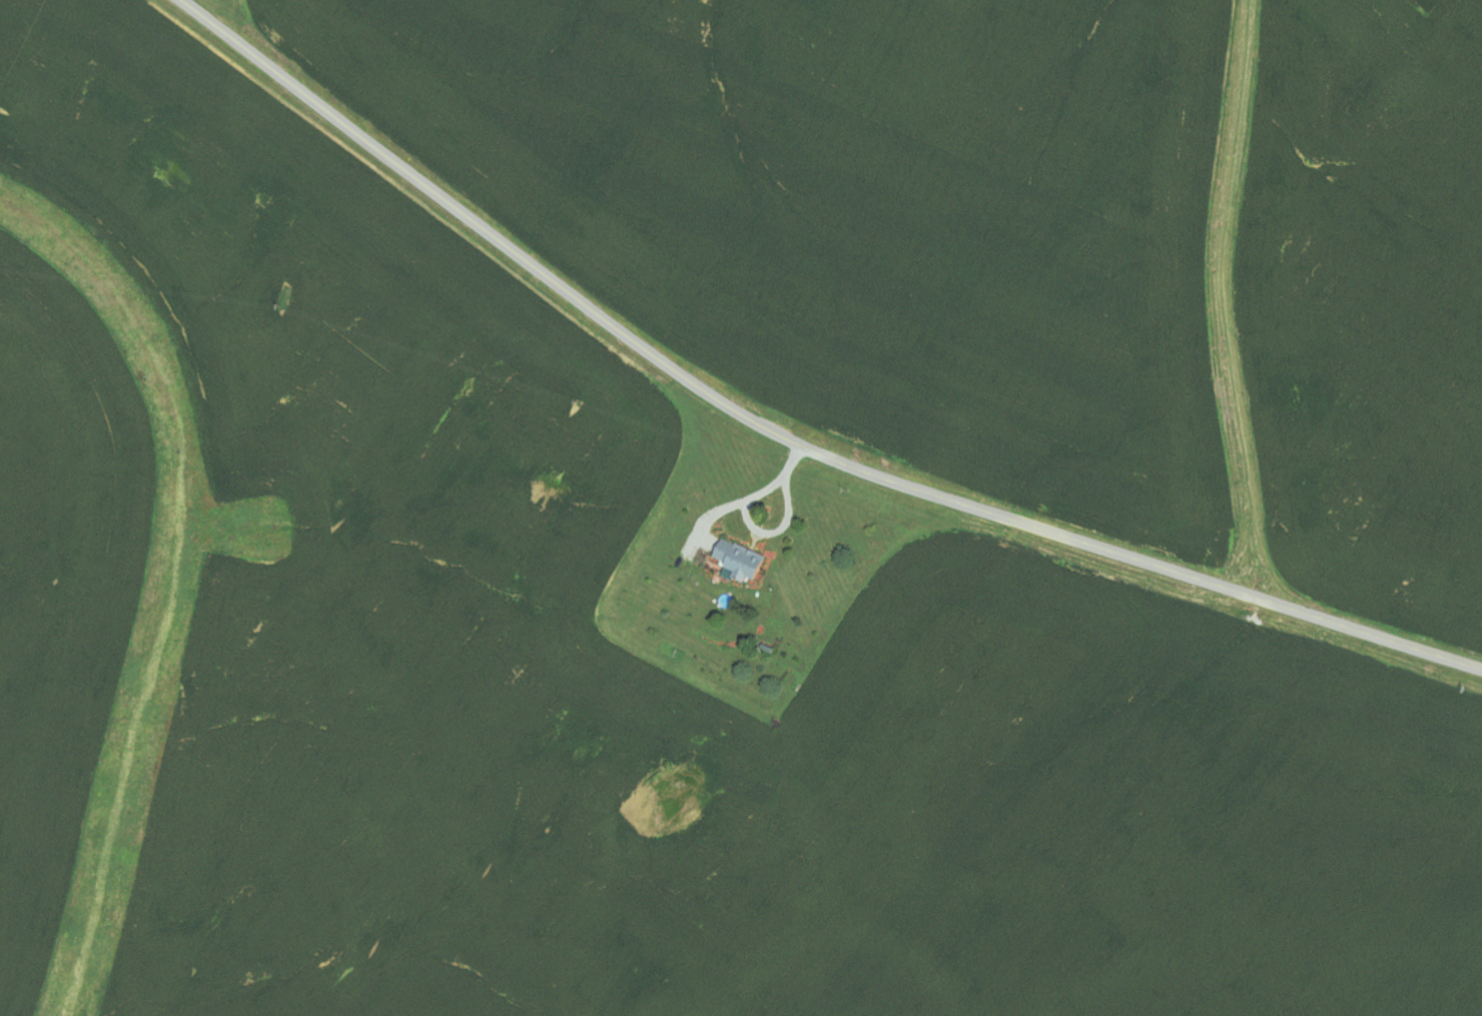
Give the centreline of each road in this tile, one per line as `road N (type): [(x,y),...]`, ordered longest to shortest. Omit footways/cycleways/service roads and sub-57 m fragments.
road 1 (tertiary): [(1481,670),(852,467),(746,417),(179,0)]

